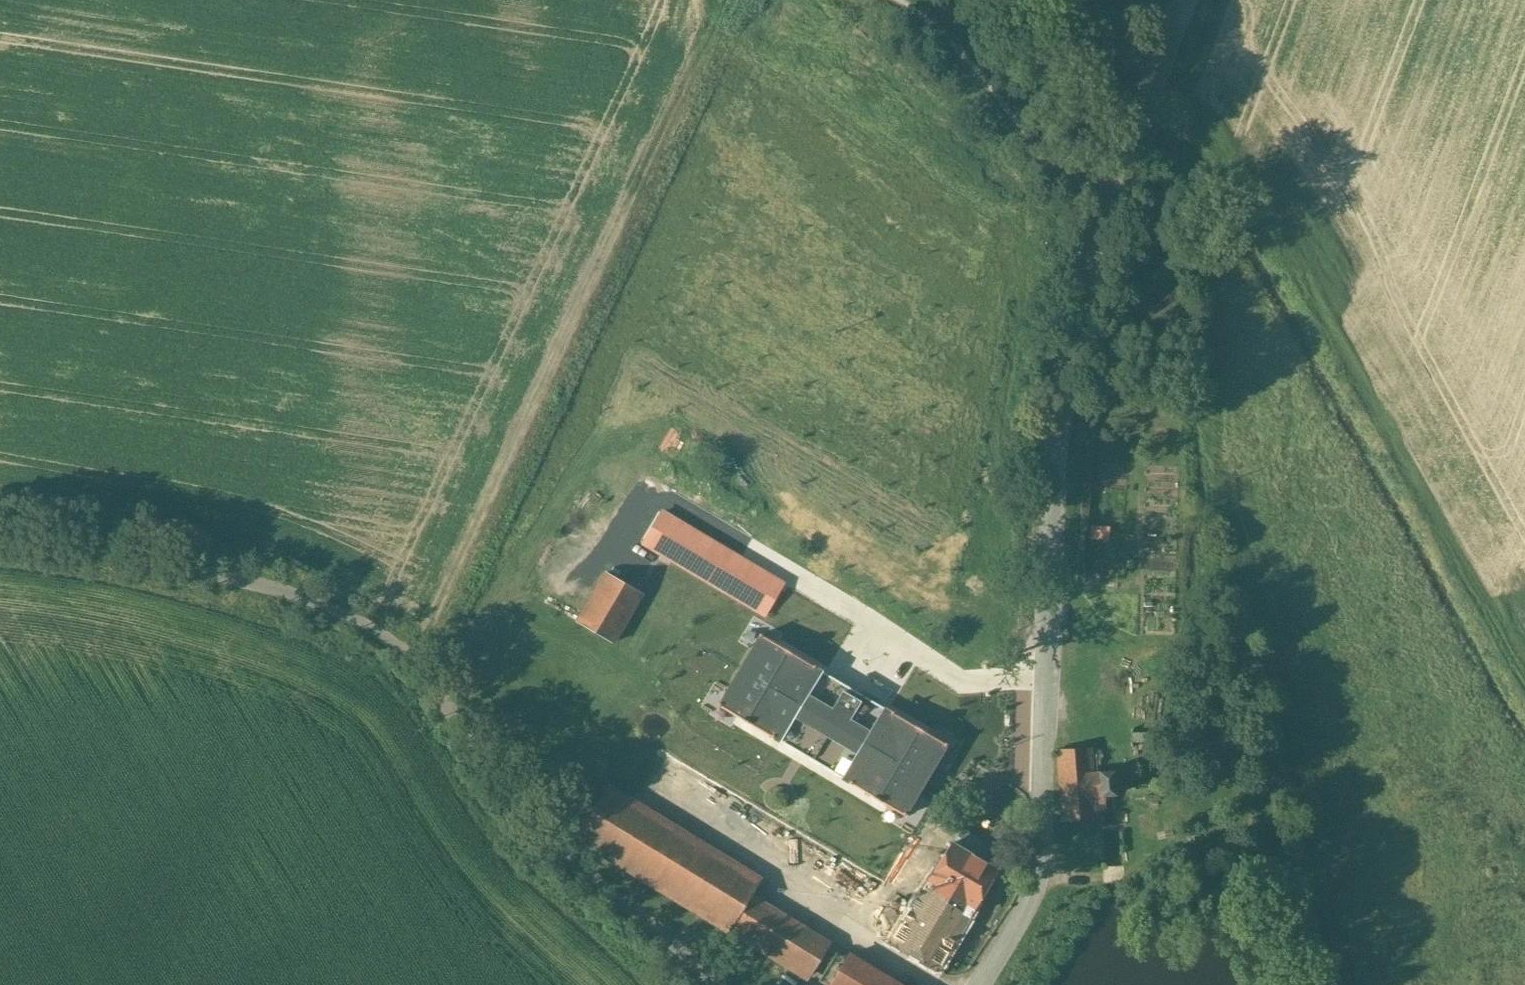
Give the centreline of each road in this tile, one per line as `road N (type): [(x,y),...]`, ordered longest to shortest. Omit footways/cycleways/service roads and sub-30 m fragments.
road 1 (unclassified): [(1183,0),(1108,193),(1062,356),(1040,857),(1025,910),(978,984)]
road 2 (unclassified): [(0,539),(267,587),(340,612),(388,639),(428,677),(532,838),(700,984)]

